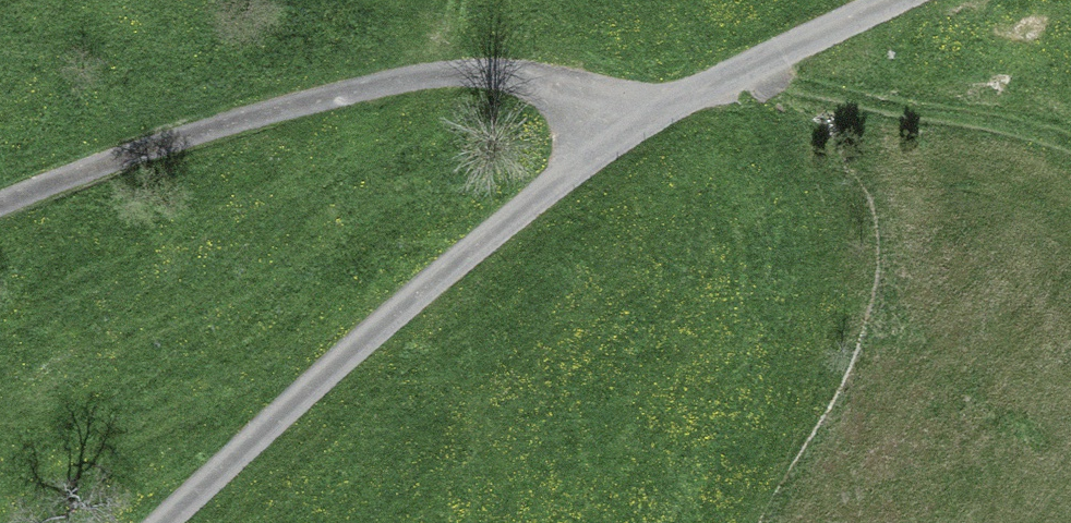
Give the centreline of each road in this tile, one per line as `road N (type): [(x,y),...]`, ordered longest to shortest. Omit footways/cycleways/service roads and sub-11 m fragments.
road 1 (unclassified): [(885,0),(631,133),(561,180),(174,522)]
road 2 (track): [(0,209),(166,138),(463,62),(586,85),(631,133)]

